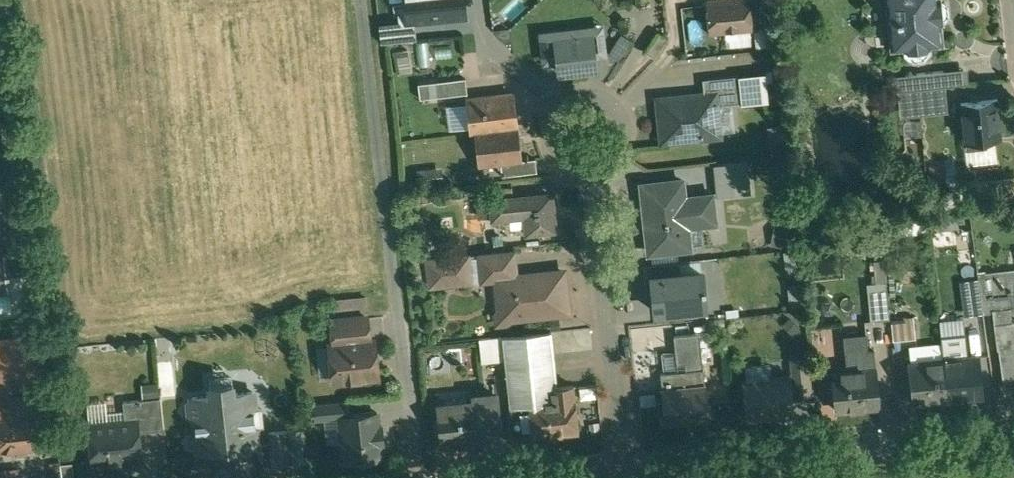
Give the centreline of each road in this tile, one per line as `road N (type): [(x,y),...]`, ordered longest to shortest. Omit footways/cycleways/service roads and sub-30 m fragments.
road 1 (unclassified): [(1013,430),(617,469)]
road 2 (residential): [(617,469),(595,171)]
road 3 (residential): [(559,103),(486,50),(480,0)]
road 4 (residential): [(621,109),(674,51),(672,1)]

